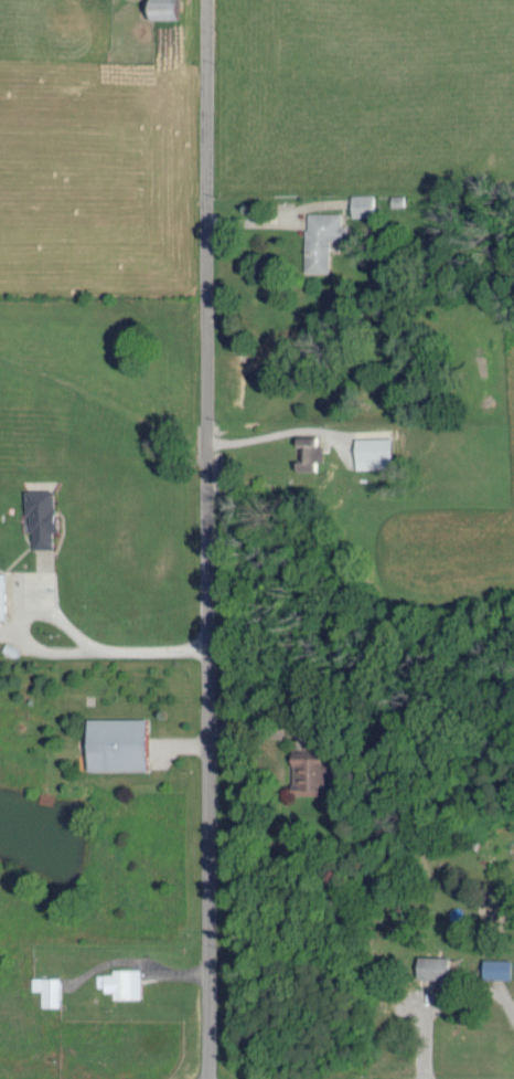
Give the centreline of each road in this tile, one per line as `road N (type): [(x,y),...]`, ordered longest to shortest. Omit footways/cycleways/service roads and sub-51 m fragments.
road 1 (residential): [(203,1078),(204,0)]

